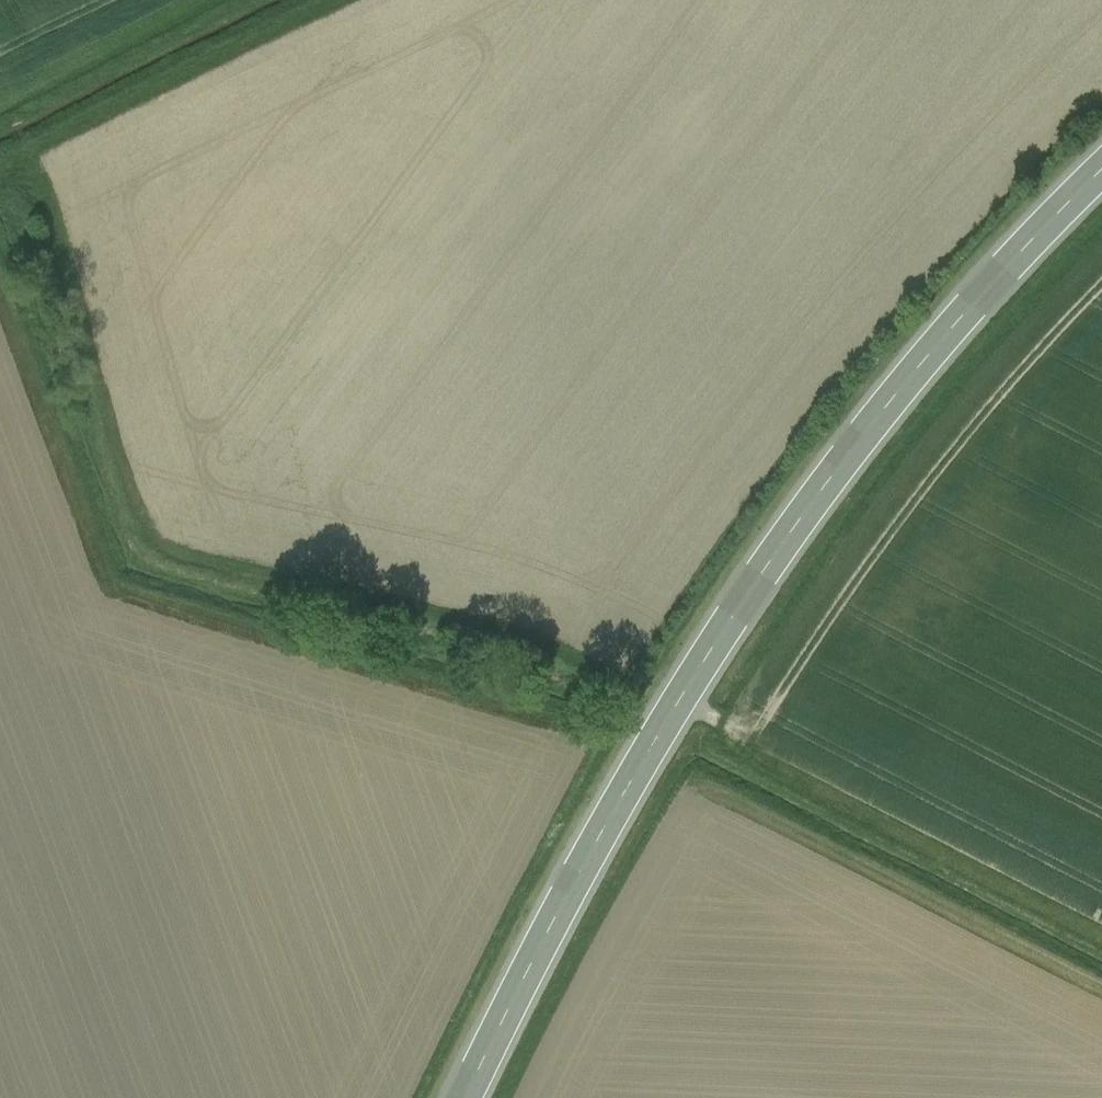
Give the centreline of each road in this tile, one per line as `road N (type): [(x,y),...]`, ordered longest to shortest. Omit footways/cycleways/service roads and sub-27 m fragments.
road 1 (secondary): [(465,1097),(512,993),(640,761),(792,527),(952,326),(1101,169)]

